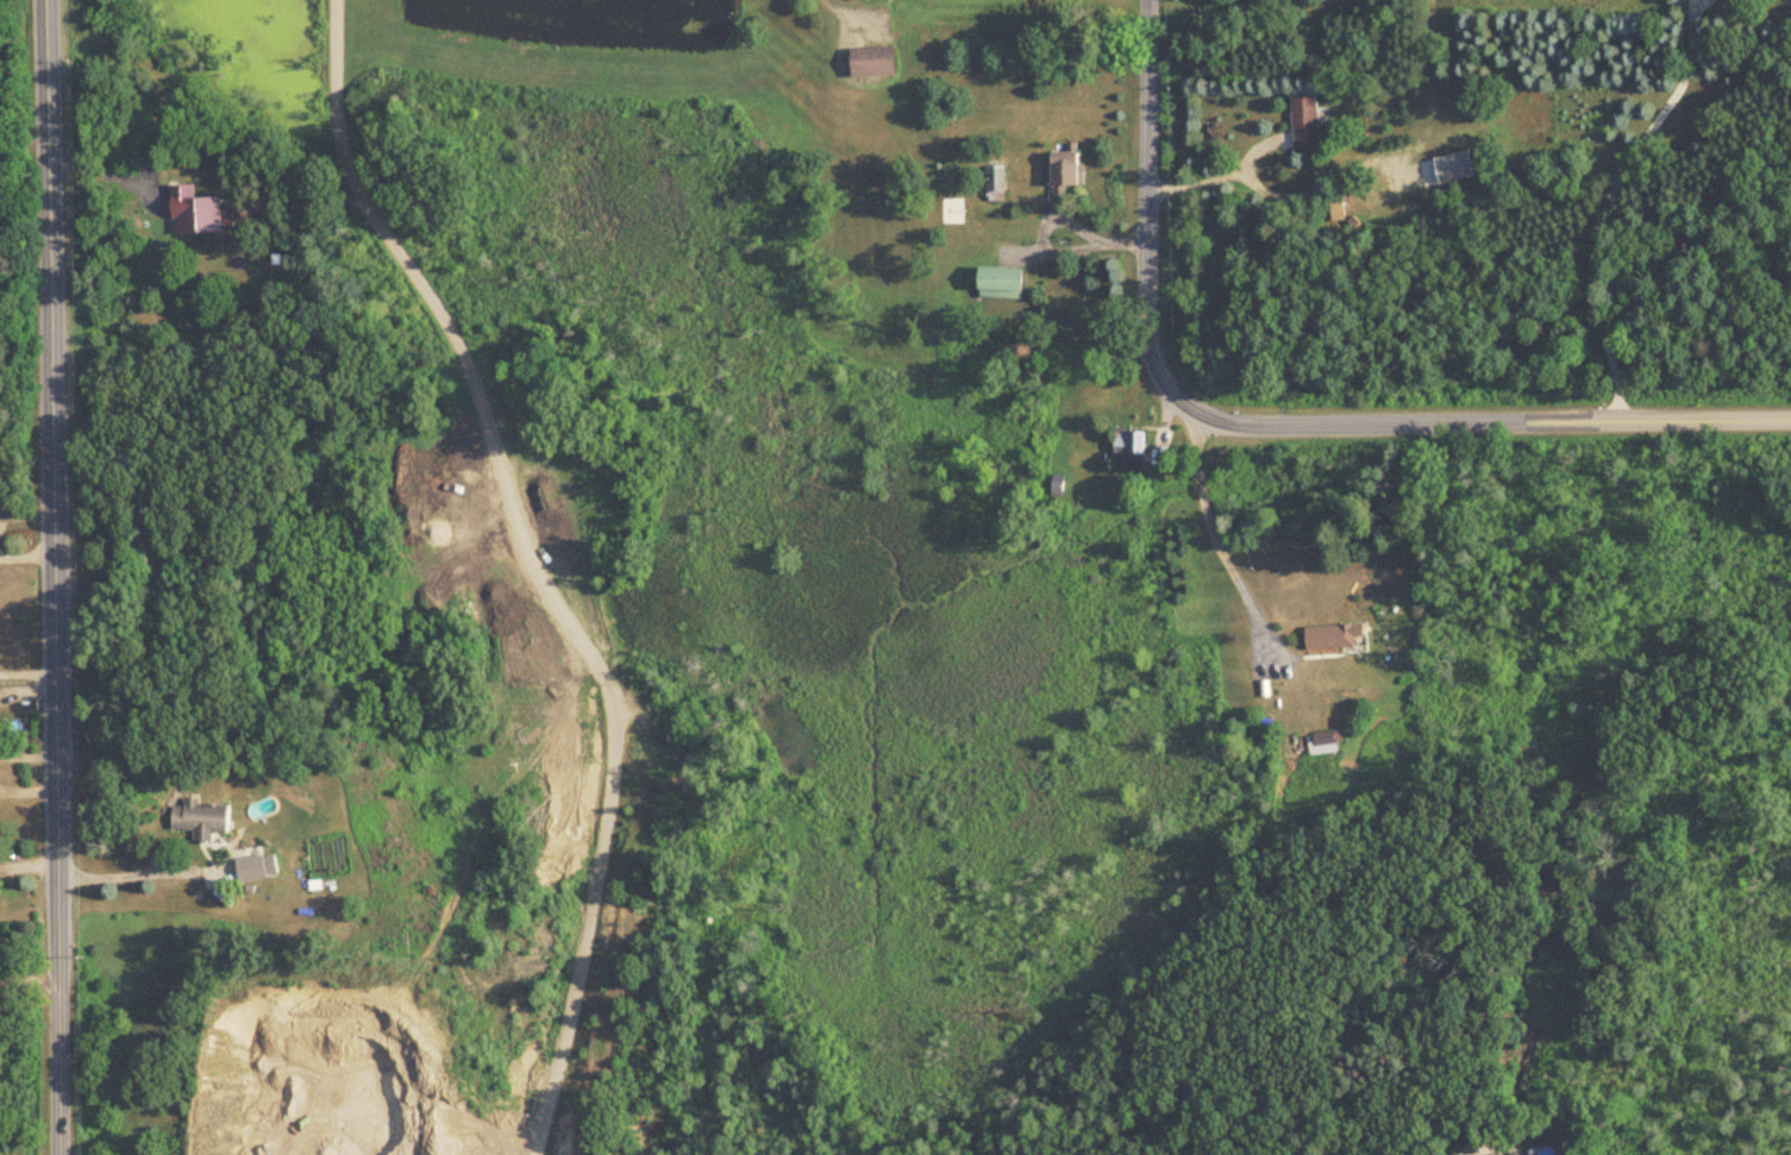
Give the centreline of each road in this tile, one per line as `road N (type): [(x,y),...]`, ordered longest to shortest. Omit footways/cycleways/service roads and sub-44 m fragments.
road 1 (tertiary): [(58,1154),(47,0)]
road 2 (residential): [(1790,420),(1278,426)]
road 3 (residential): [(1278,426),(1202,413),(1179,400),(1153,360),(1145,285),(1144,0)]

